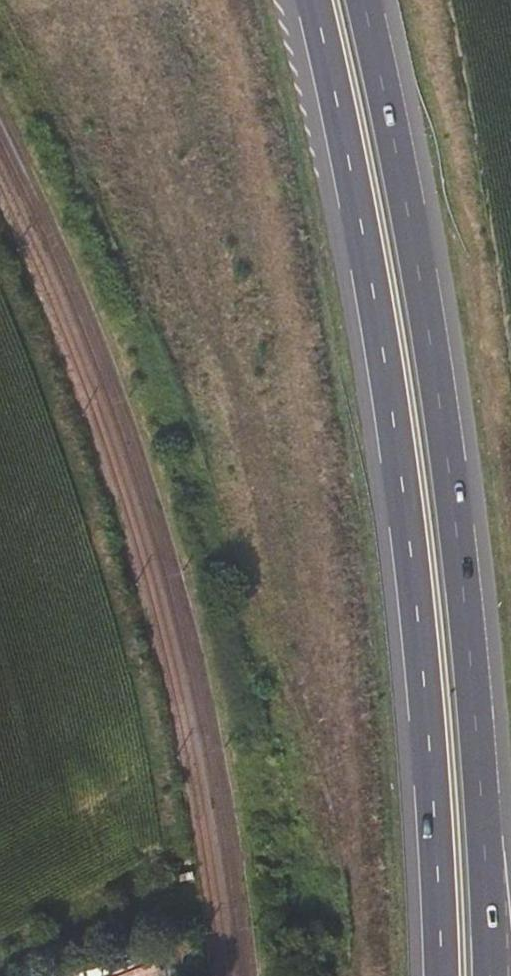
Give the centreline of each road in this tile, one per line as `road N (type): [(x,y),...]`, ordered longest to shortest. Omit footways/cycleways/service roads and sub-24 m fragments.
road 1 (motorway): [(312,0),(345,138),(405,495),(435,800),(440,975)]
road 2 (motorway): [(489,975),(472,643),(448,455),(429,313),(363,0)]

